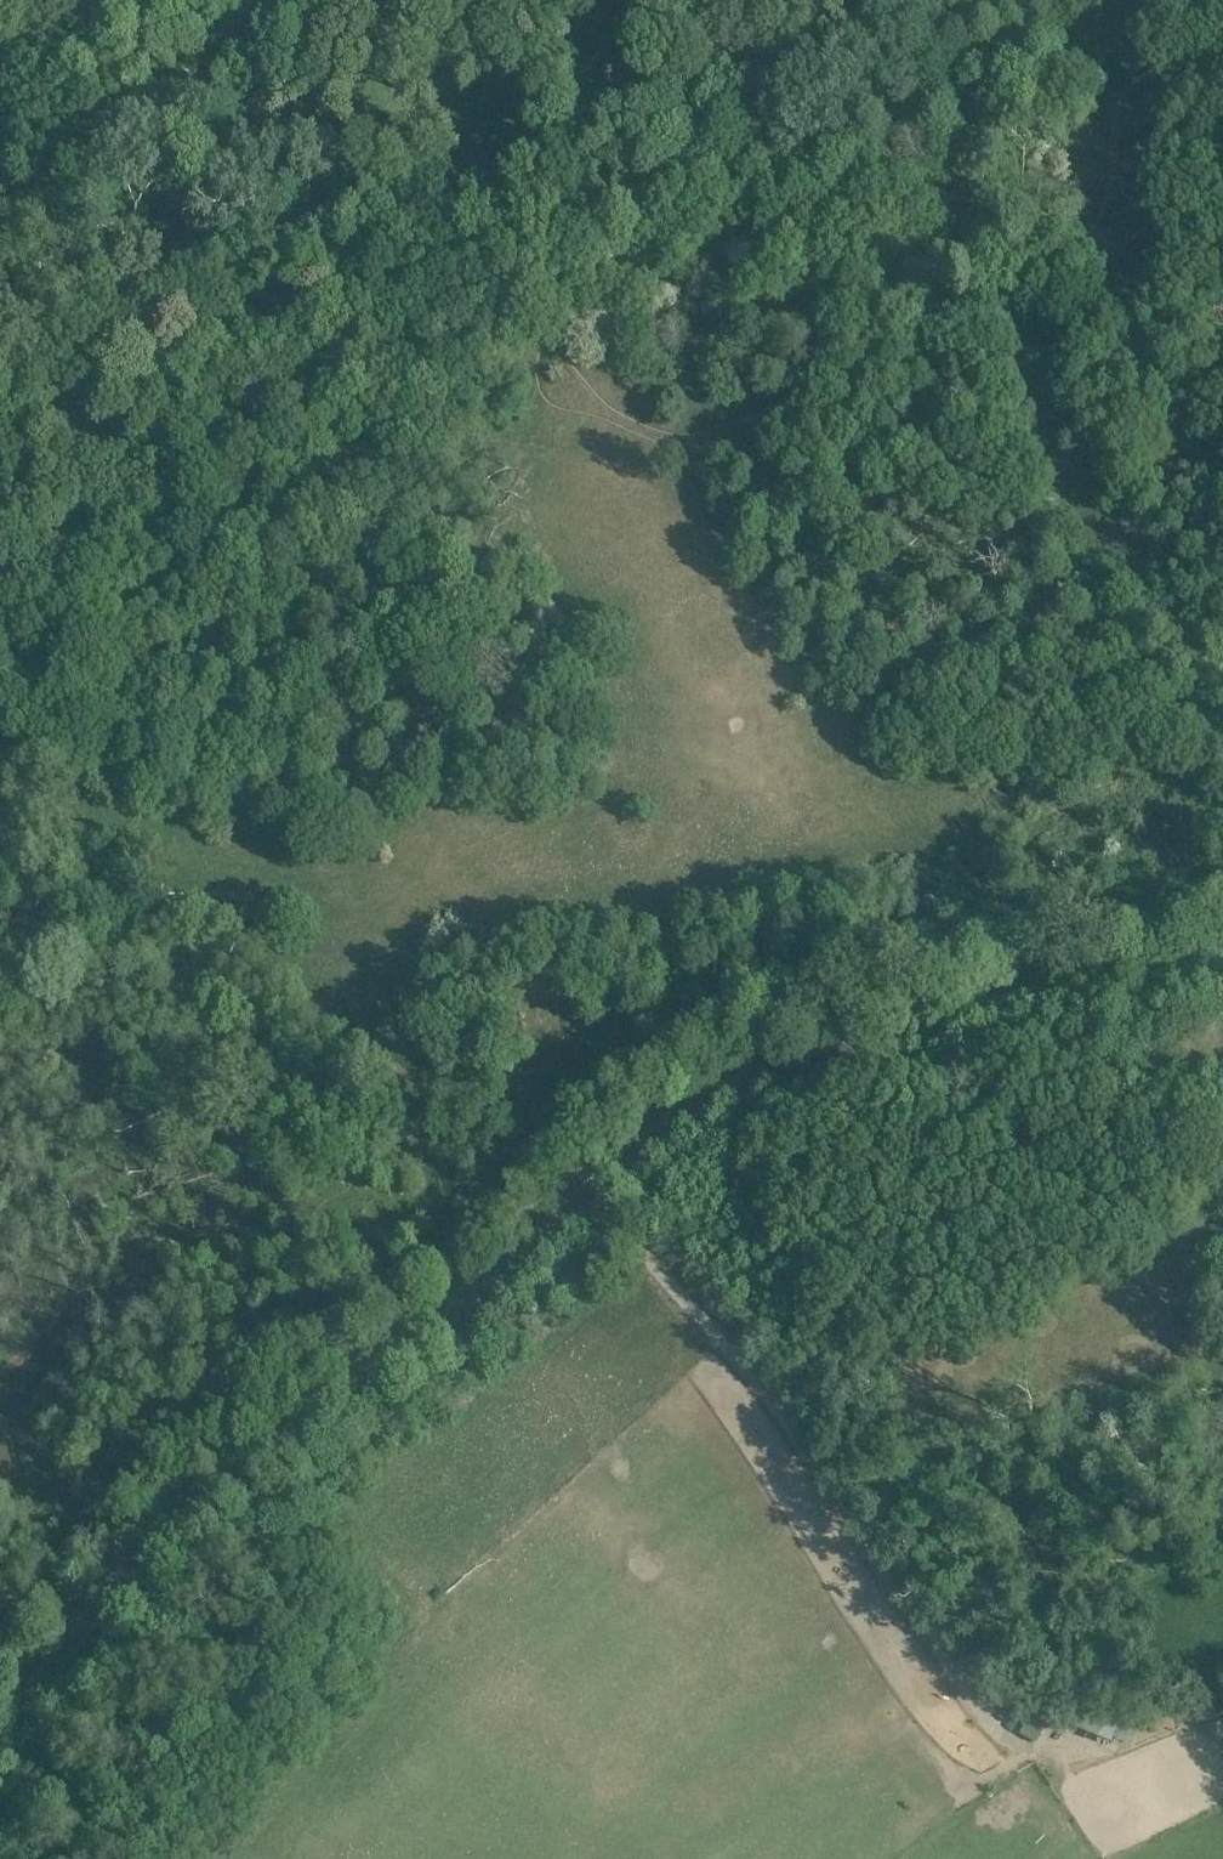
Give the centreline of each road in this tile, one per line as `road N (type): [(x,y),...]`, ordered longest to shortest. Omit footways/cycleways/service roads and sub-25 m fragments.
road 1 (unclassified): [(0,1737),(187,1533),(724,1102),(876,1041),(1222,957)]
road 2 (track): [(1031,1754),(994,1731),(933,1650),(765,1389),(597,1198)]

